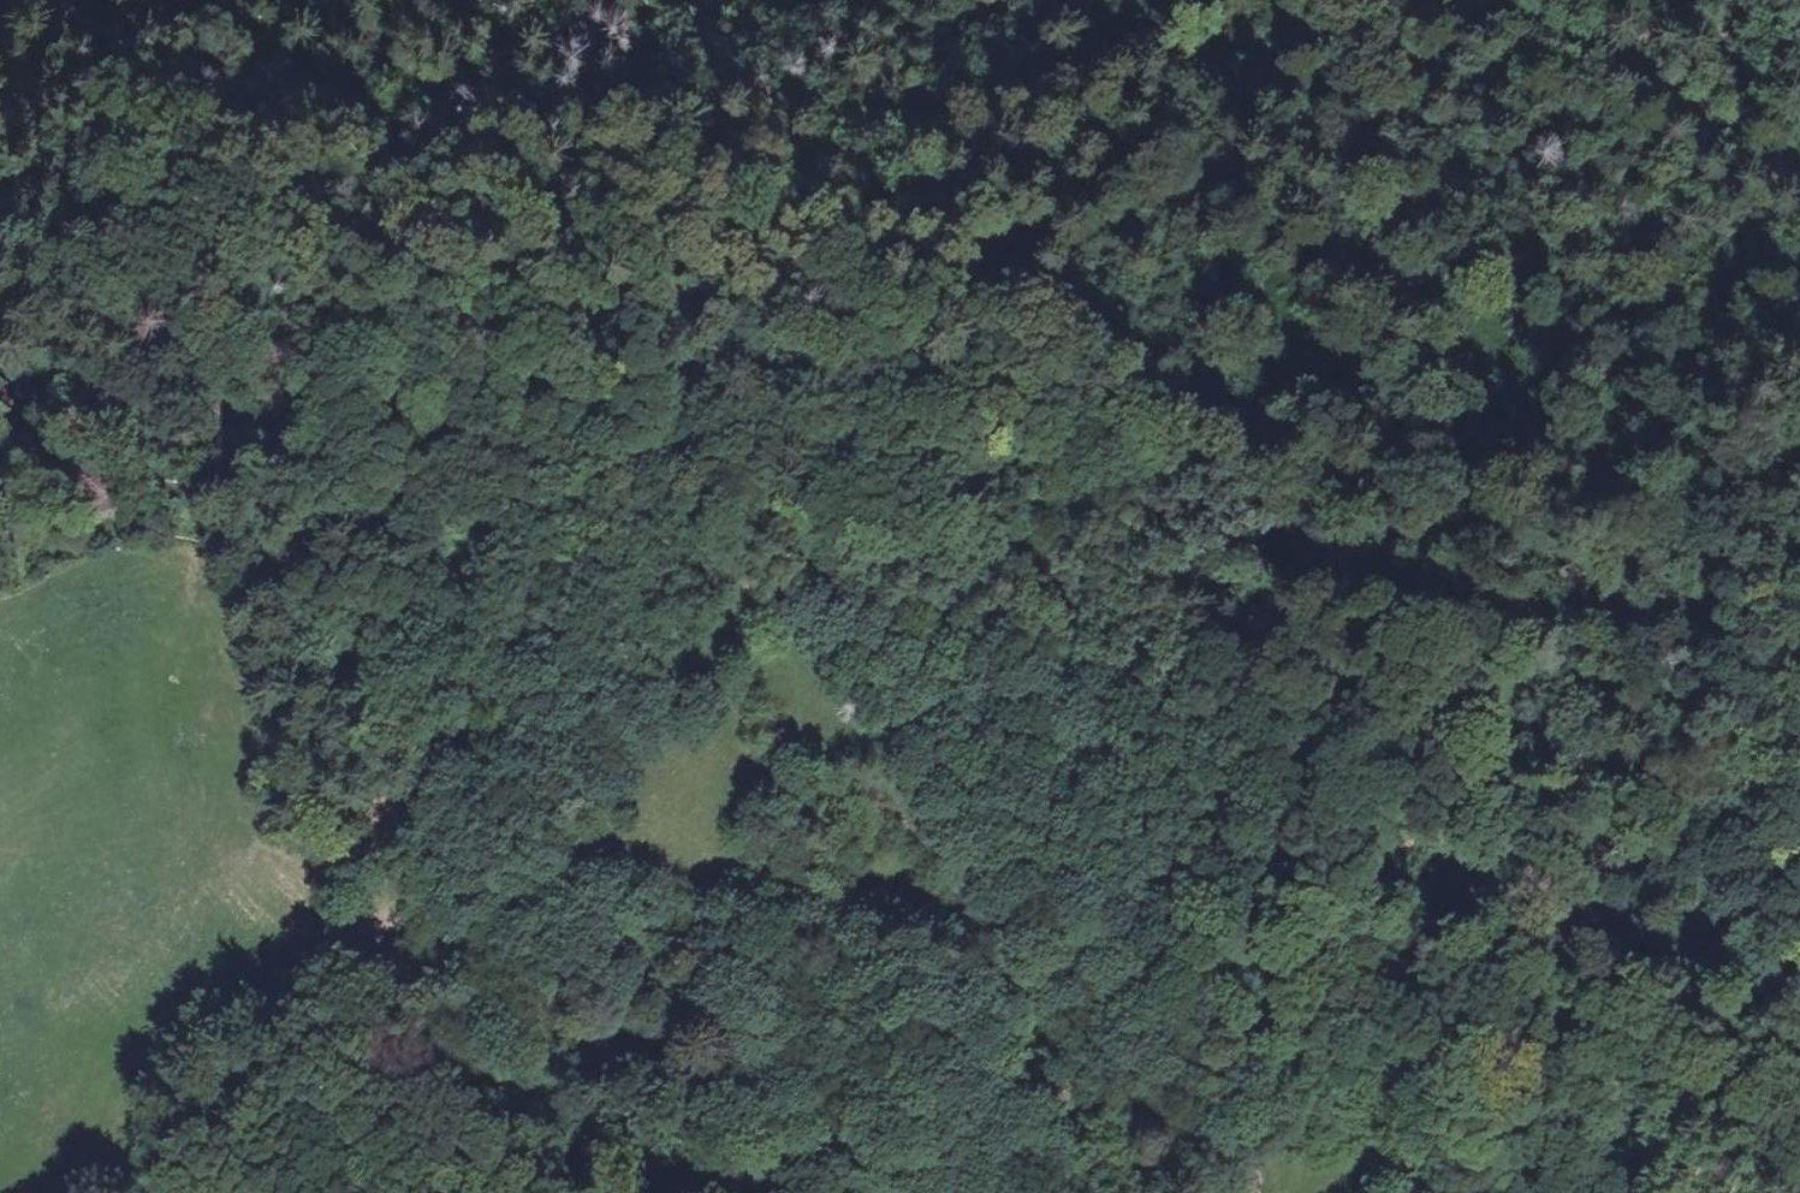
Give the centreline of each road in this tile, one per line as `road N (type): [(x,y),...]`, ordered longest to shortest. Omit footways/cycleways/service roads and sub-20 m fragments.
road 1 (unclassified): [(1430,0),(1648,102),(1799,188)]

